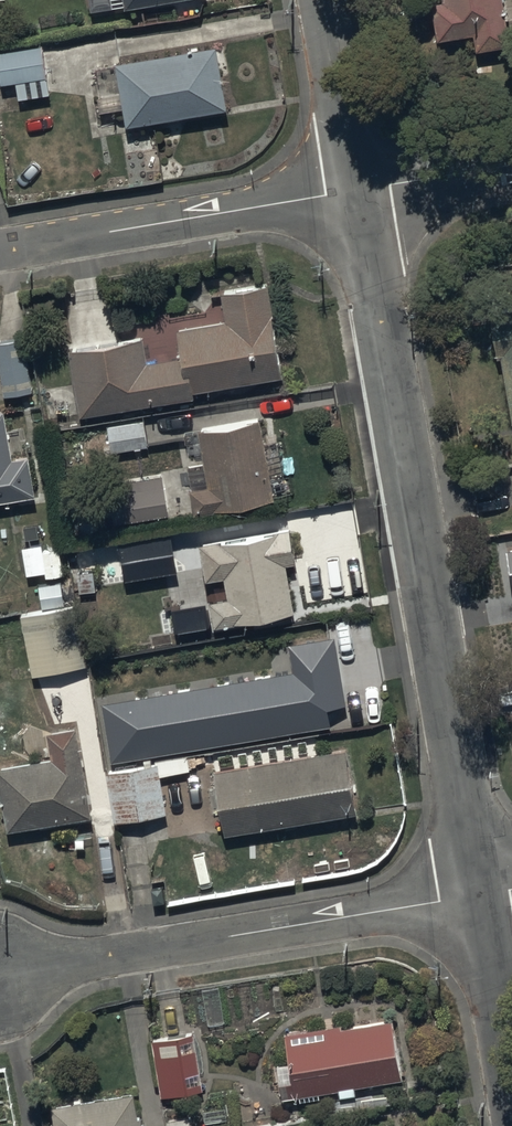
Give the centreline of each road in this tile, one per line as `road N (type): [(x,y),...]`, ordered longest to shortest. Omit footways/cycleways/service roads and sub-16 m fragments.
road 1 (residential): [(361,188),(486,890)]
road 2 (residential): [(0,971),(486,890)]
road 3 (residential): [(0,246),(361,188)]
road 4 (residential): [(327,0),(361,188)]
road 5 (residential): [(361,188),(511,164)]
road 6 (residential): [(486,890),(511,1039)]

